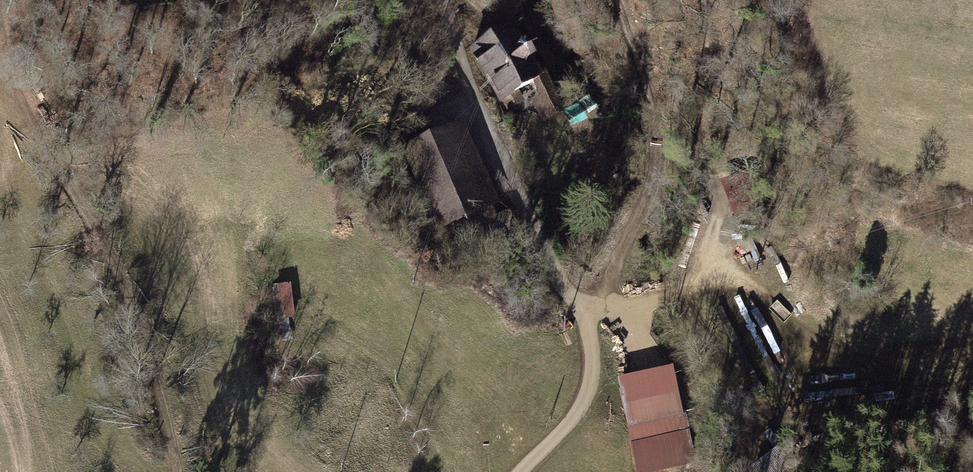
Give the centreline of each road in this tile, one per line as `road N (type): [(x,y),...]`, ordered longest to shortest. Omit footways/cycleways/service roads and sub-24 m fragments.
road 1 (track): [(170,471),(133,310),(0,45)]
road 2 (track): [(972,391),(808,416),(751,391),(681,292),(604,287),(578,300)]
road 3 (residential): [(502,471),(562,404),(586,362),(586,337),(578,300),(471,100)]
road 4 (track): [(604,287),(656,196),(651,101),(621,0)]

